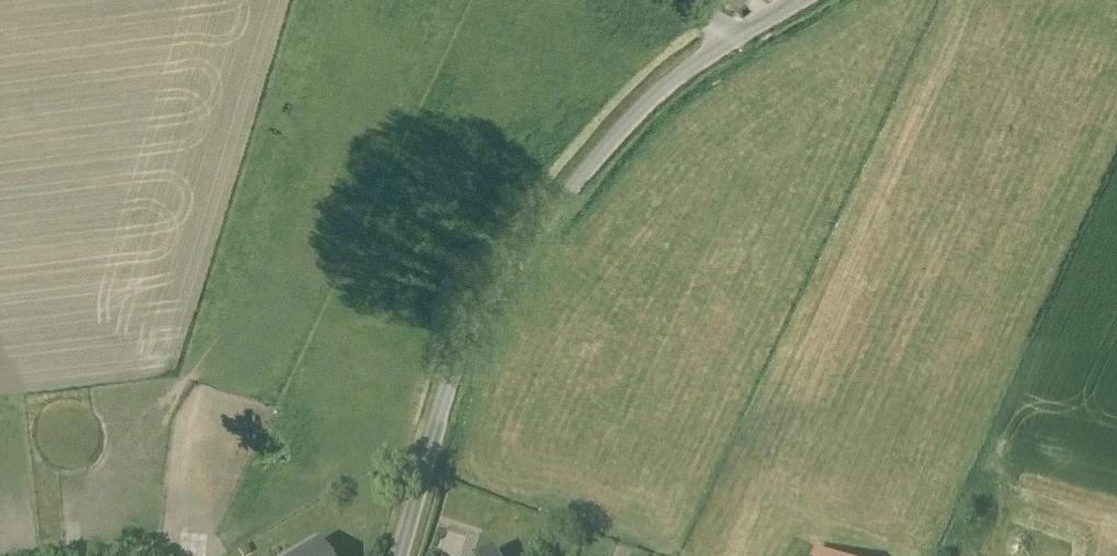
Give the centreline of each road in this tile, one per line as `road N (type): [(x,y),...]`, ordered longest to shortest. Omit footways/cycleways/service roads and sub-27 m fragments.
road 1 (unclassified): [(738,39),(610,146),(513,266),(451,386),(402,555)]

